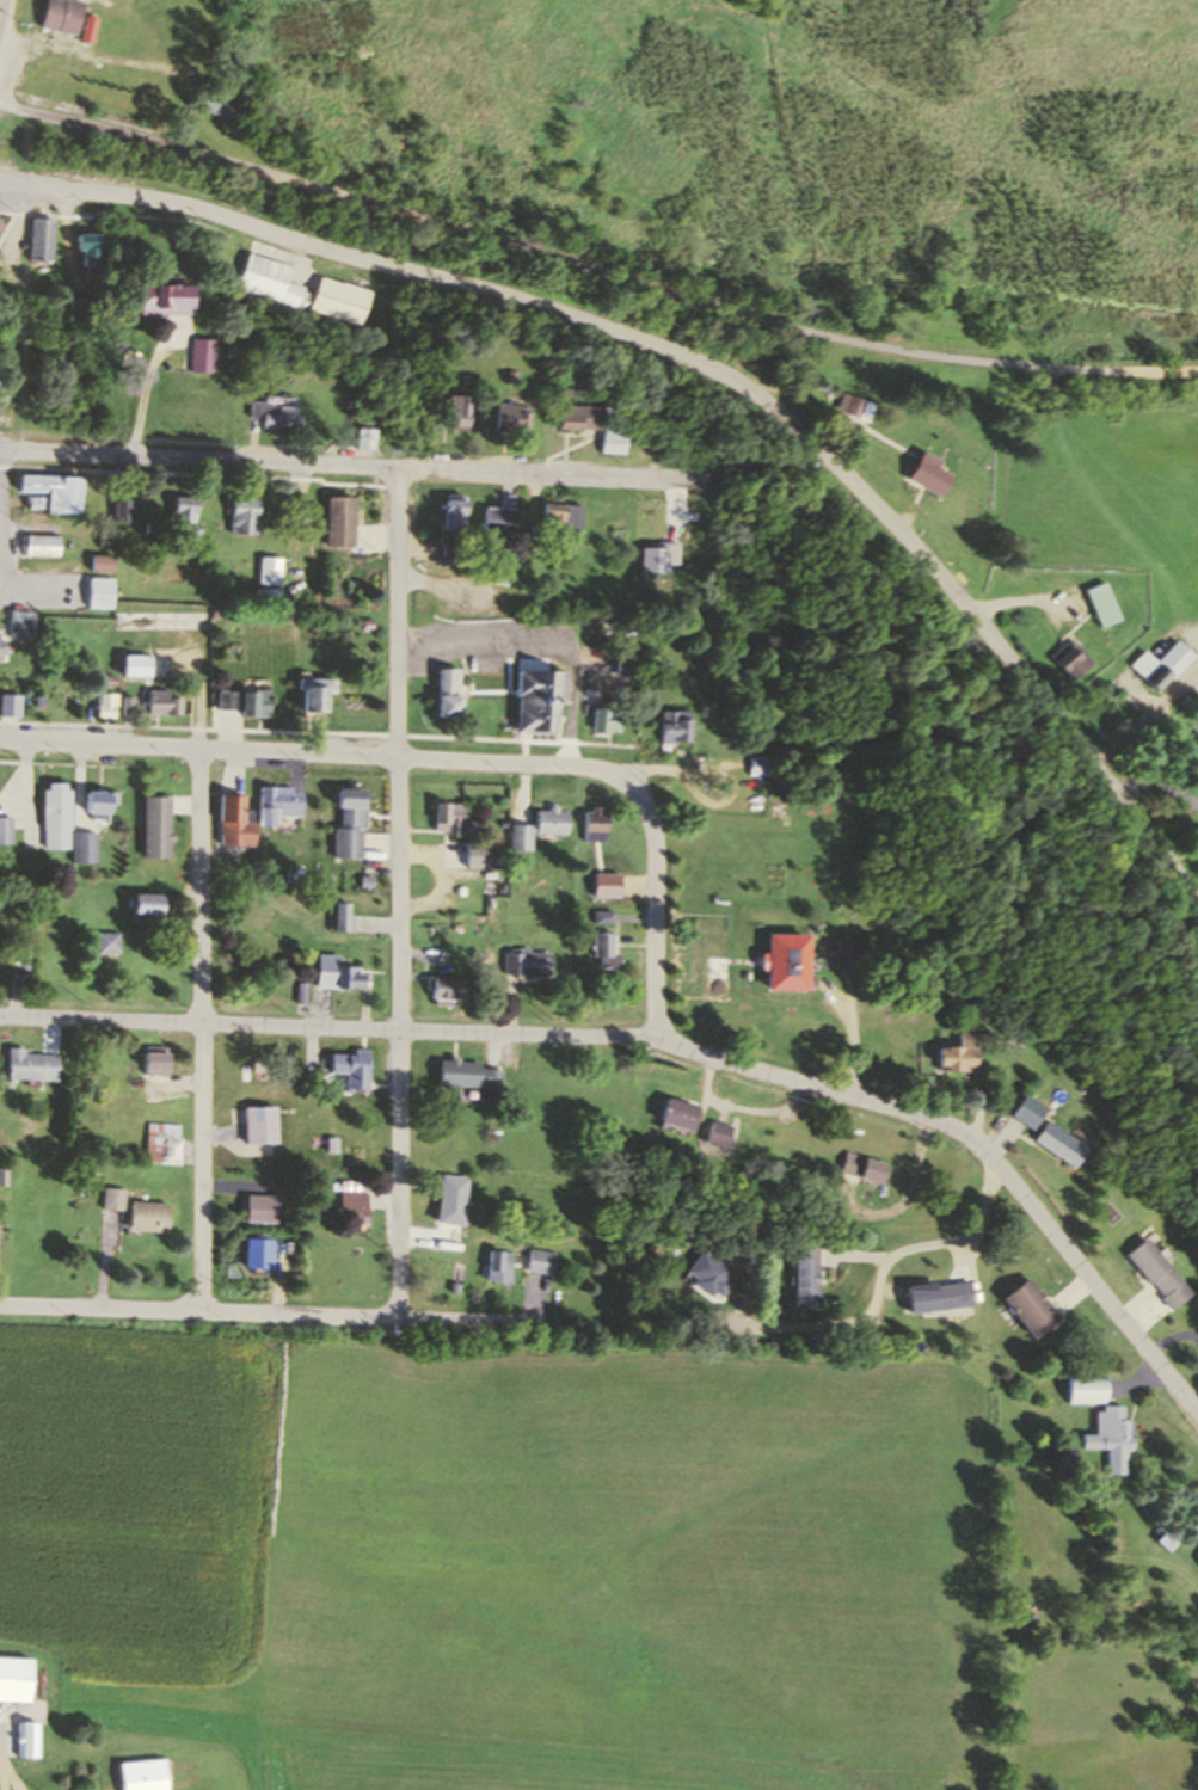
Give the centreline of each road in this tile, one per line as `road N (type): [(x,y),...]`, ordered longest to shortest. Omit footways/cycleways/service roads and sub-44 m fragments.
road 1 (residential): [(0,189),(106,191),(214,213),(602,326),(738,383),(836,459),(905,531),(1197,896)]
road 2 (residential): [(1197,1408),(996,1161),(967,1136),(898,1107),(631,1035),(0,1014)]
road 3 (residential): [(401,1320),(399,468)]
road 4 (residential): [(696,479),(0,450)]
road 5 (residential): [(628,782),(589,767),(0,740)]
road 6 (residential): [(204,1311),(202,750)]
road 7 (residential): [(0,1302),(535,1320)]
road 8 (residential): [(657,1041),(652,814),(628,782)]

